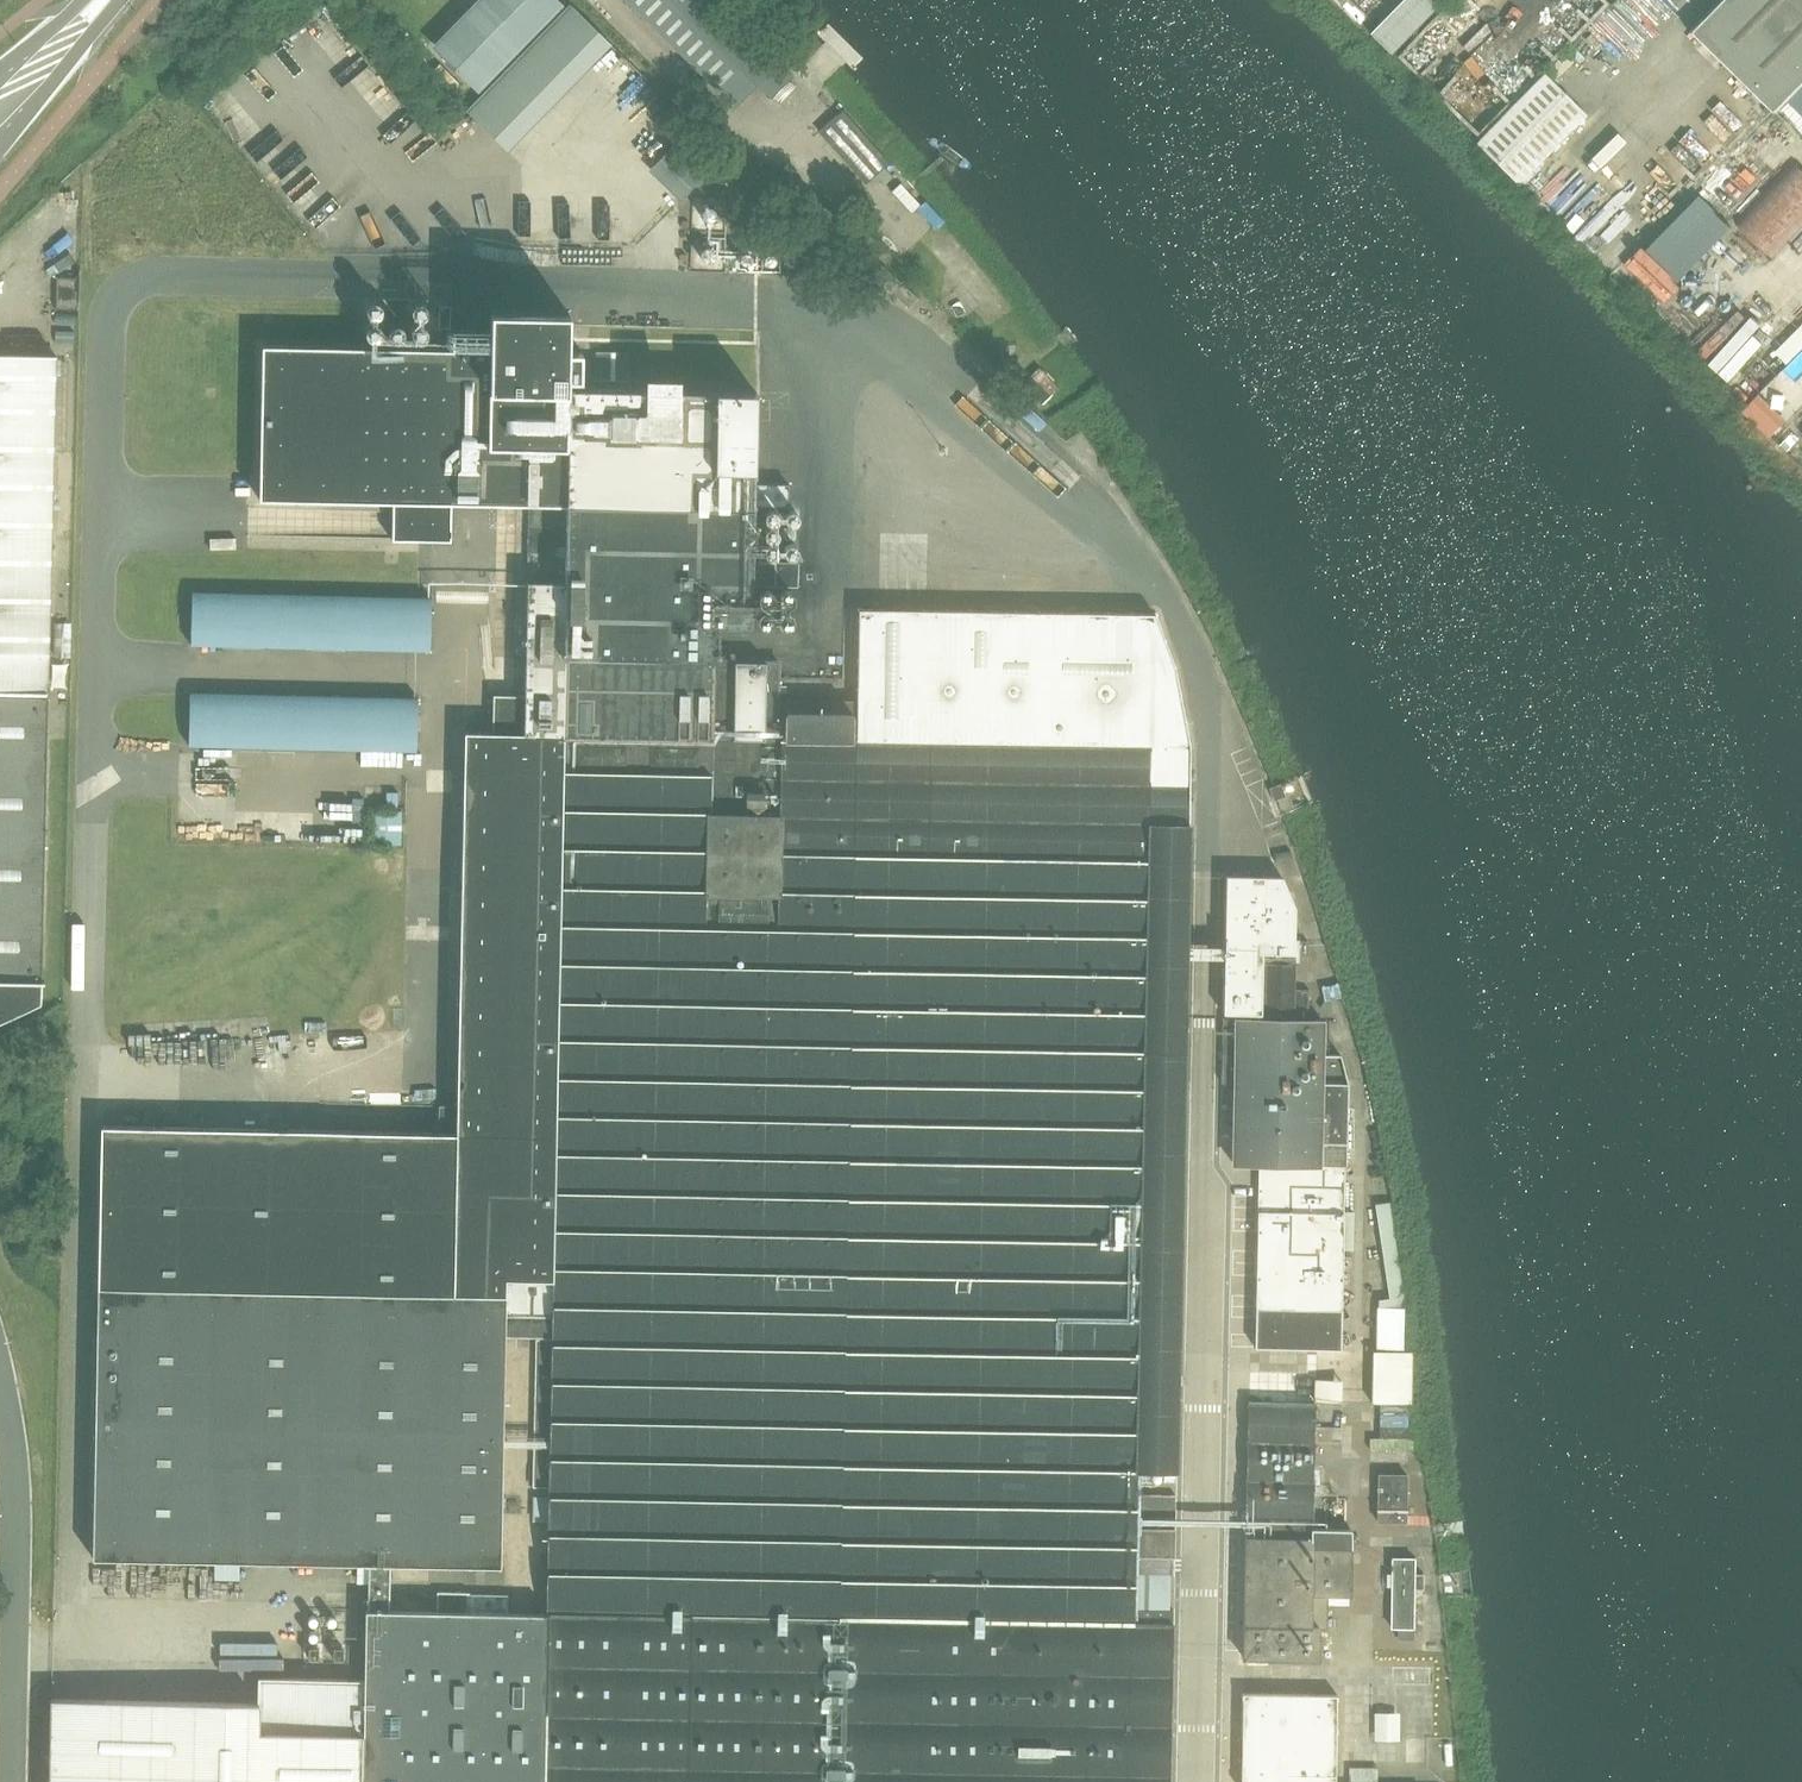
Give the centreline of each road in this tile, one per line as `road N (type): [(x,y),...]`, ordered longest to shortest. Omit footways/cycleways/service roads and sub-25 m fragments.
road 1 (unclassified): [(11,1781),(16,1483),(0,1377)]
road 2 (primary): [(0,142),(119,0)]

